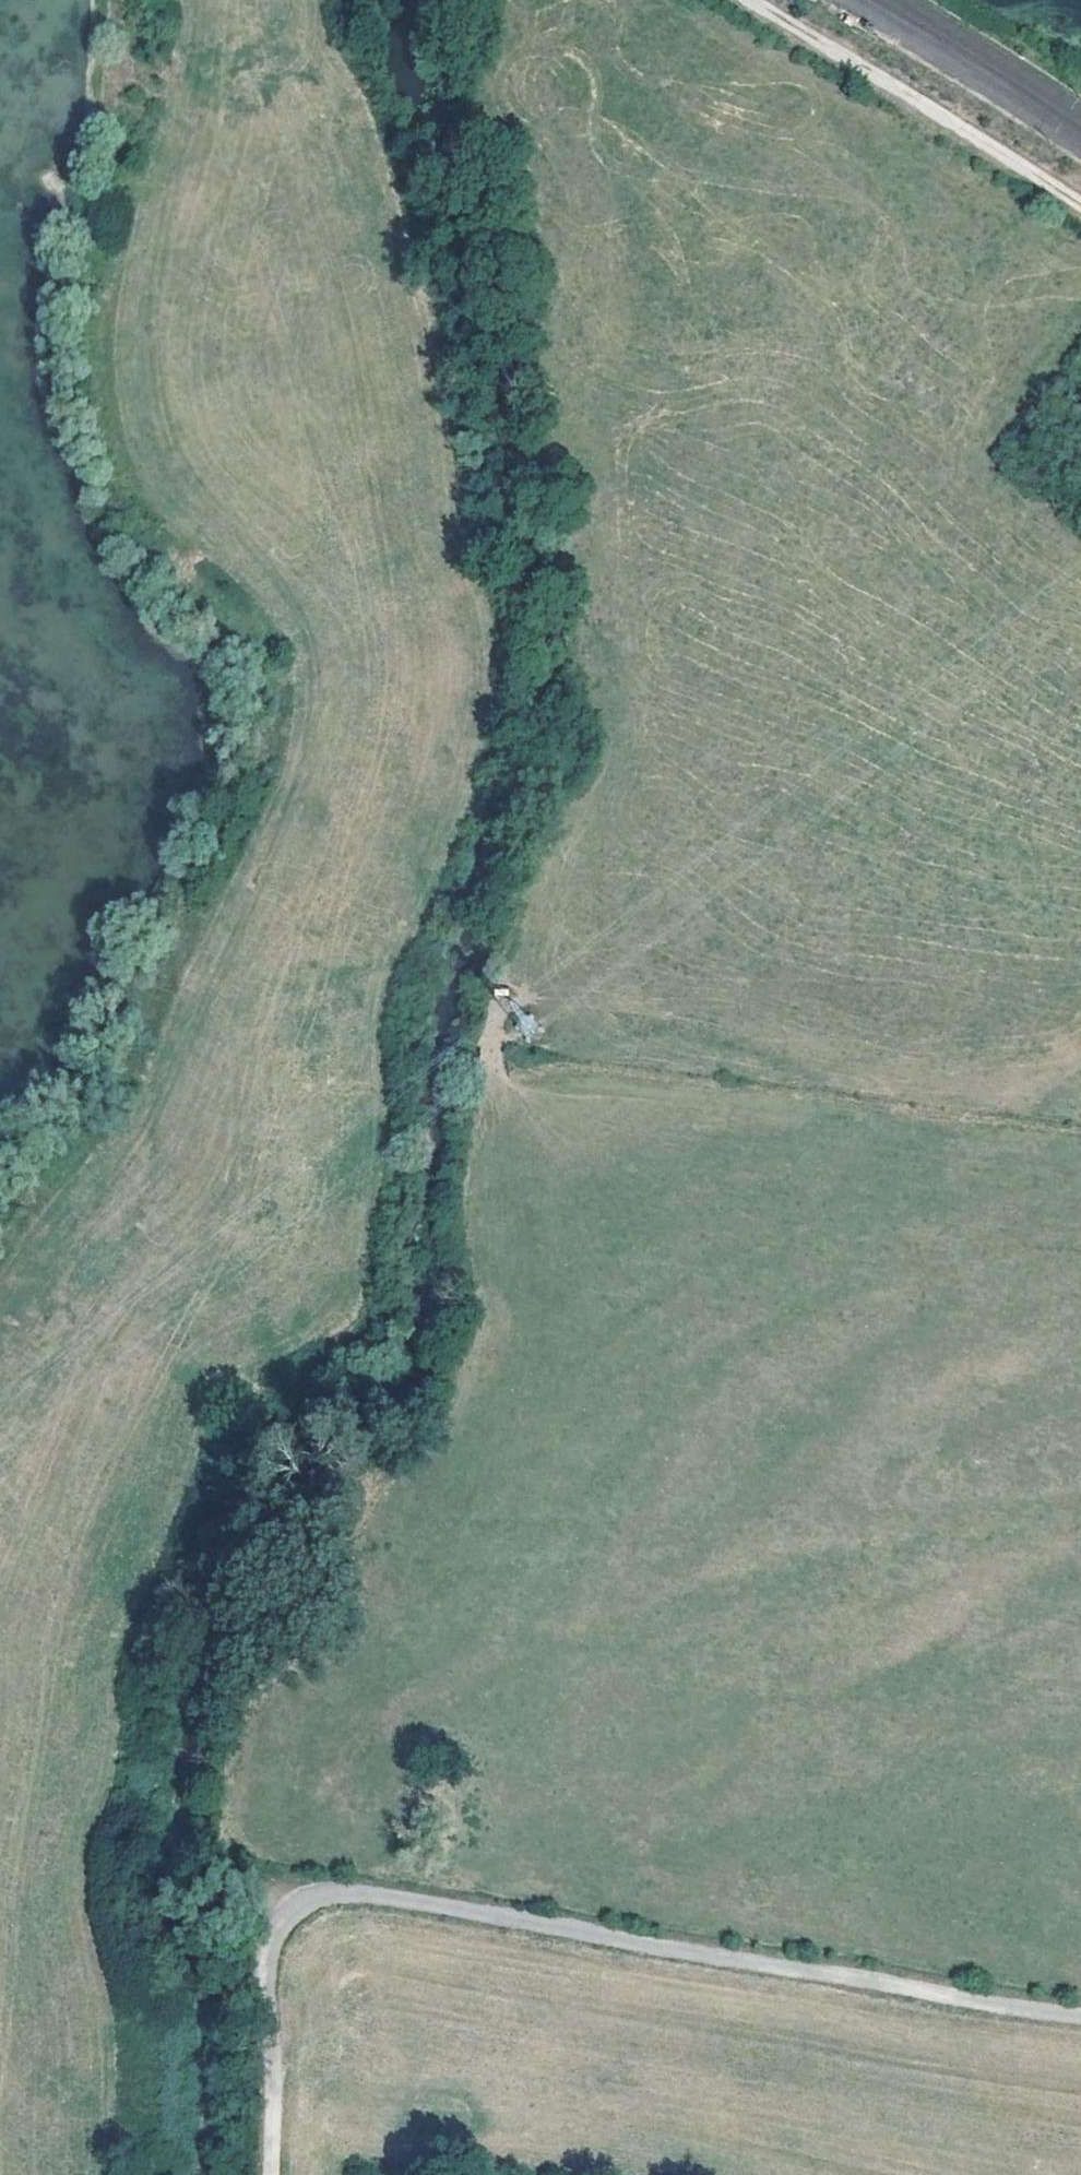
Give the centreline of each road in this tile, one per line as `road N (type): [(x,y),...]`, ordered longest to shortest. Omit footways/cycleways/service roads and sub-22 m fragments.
road 1 (track): [(1080,2016),(323,1894),(290,1907),(266,1959),(273,2174)]
road 2 (track): [(1080,202),(754,0)]

